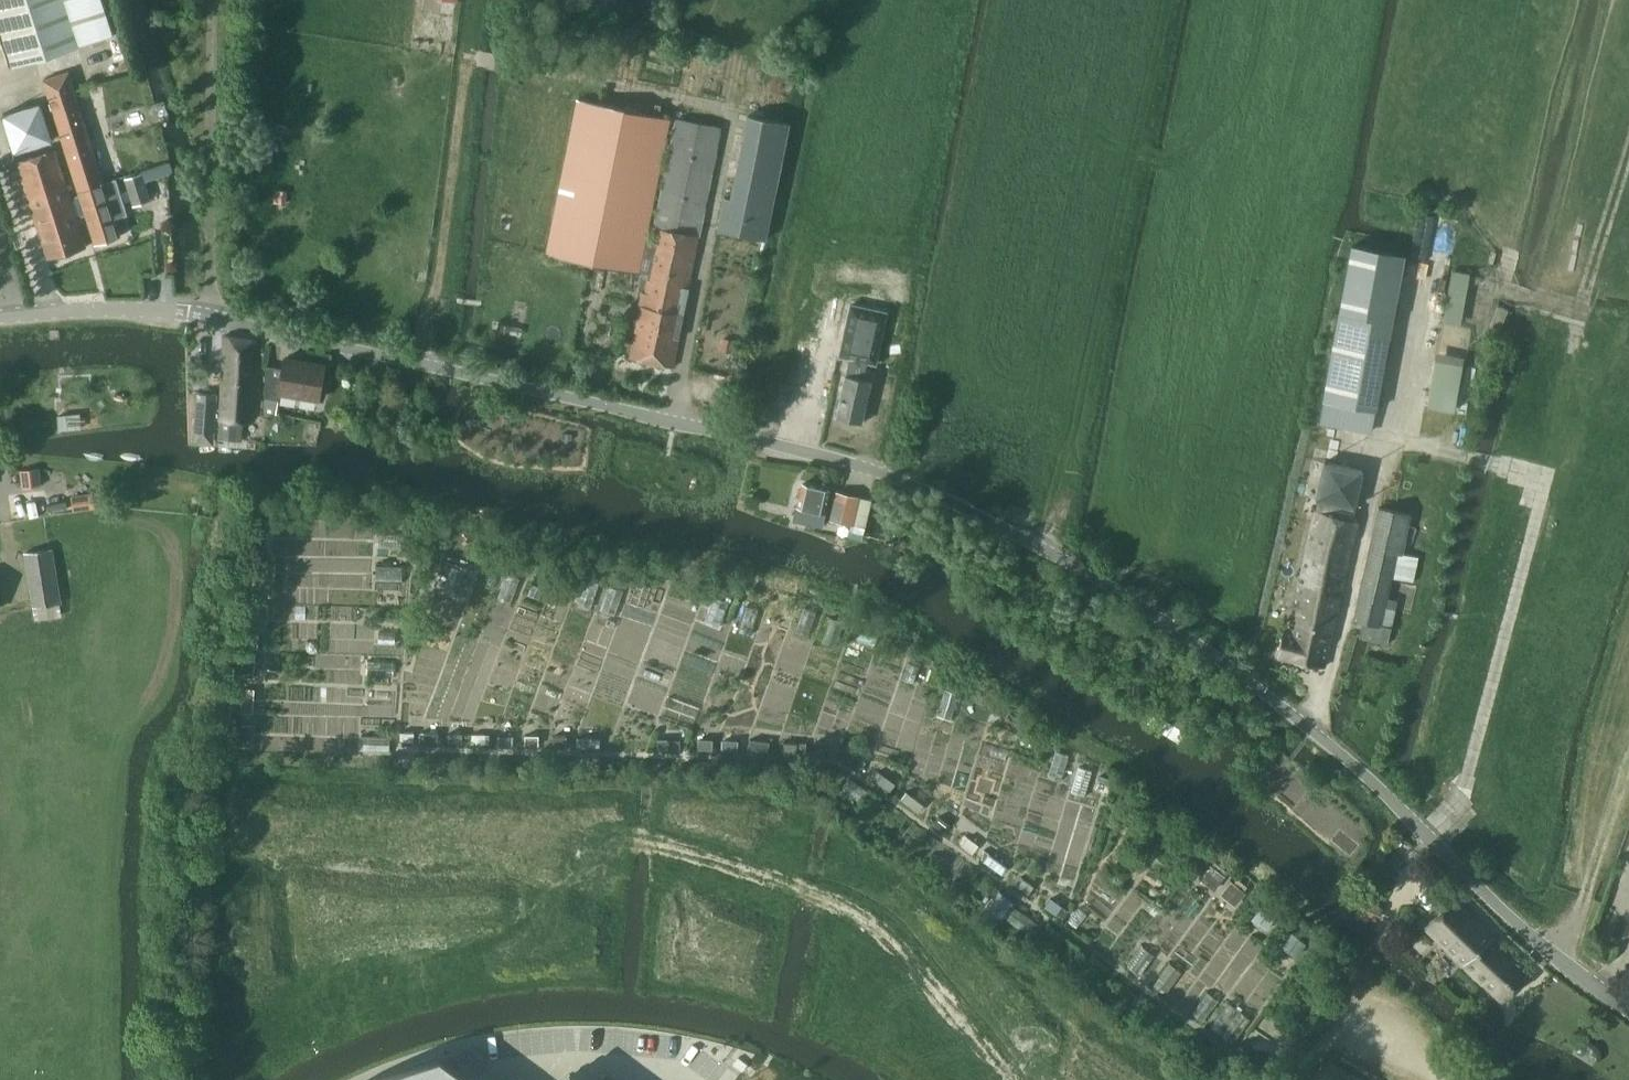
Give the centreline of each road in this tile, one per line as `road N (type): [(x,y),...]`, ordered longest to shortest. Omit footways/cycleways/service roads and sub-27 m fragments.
road 1 (unclassified): [(1628,1010),(1513,918),(1373,781),(1226,665),(1038,545),(898,479),(768,441),(193,314),(118,308),(0,316)]
road 2 (track): [(1189,447),(1140,604)]
road 3 (track): [(1363,1018),(1337,1039),(1301,1048),(1248,1011)]

